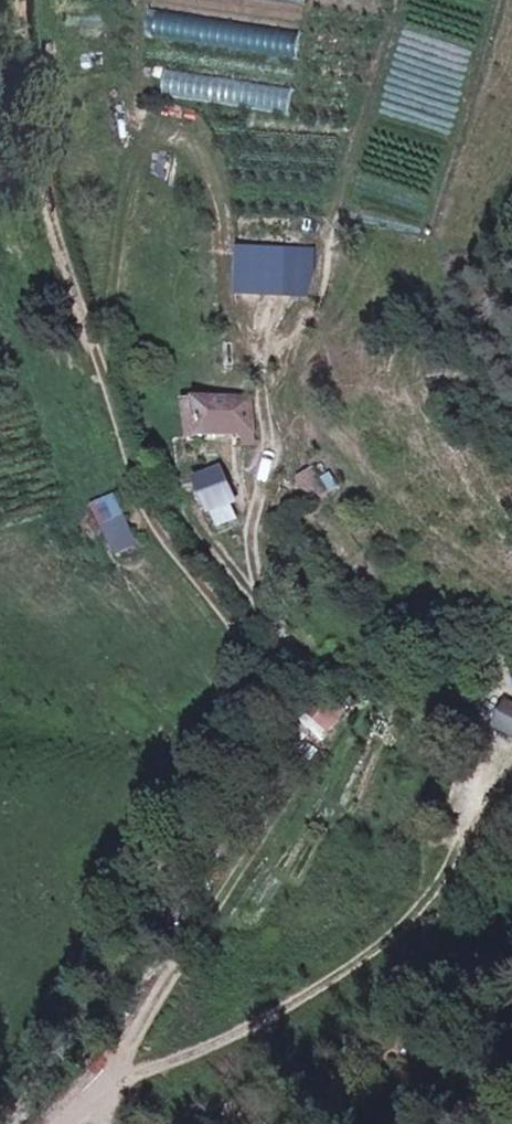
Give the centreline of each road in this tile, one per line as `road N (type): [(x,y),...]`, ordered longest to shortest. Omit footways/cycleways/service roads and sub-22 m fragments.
road 1 (track): [(26,1123),(231,762),(265,719),(285,668),(258,658),(150,528),(127,473),(13,83),(13,0)]
road 2 (track): [(104,395),(132,169),(144,137),(184,137),(219,185),(226,317),(265,354),(274,459),(249,535),(285,668)]
road 3 (track): [(59,1123),(125,1081),(266,1024),(390,950),(455,860),(504,743)]

